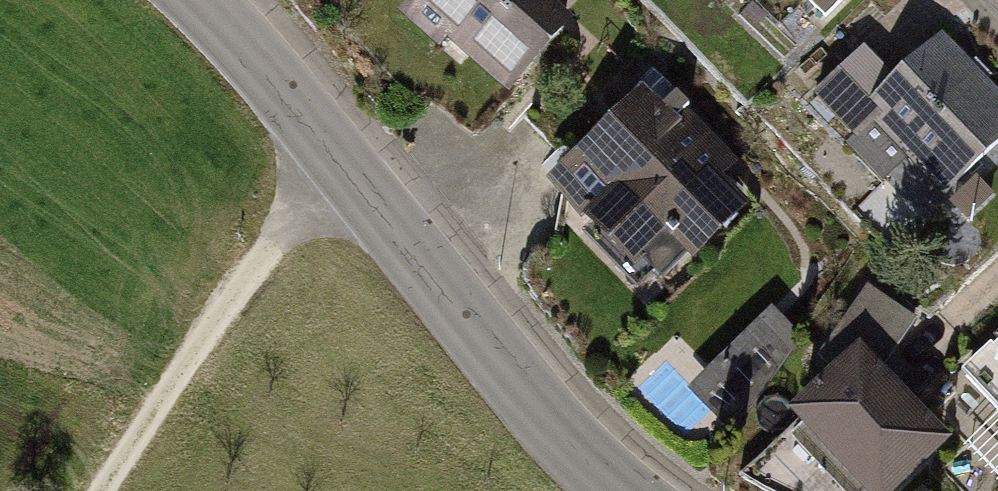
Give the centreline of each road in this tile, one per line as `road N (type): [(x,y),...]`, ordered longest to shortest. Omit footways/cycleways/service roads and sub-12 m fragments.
road 1 (tertiary): [(204,0),(567,449),(623,490)]
road 2 (track): [(351,174),(269,247),(105,490)]

